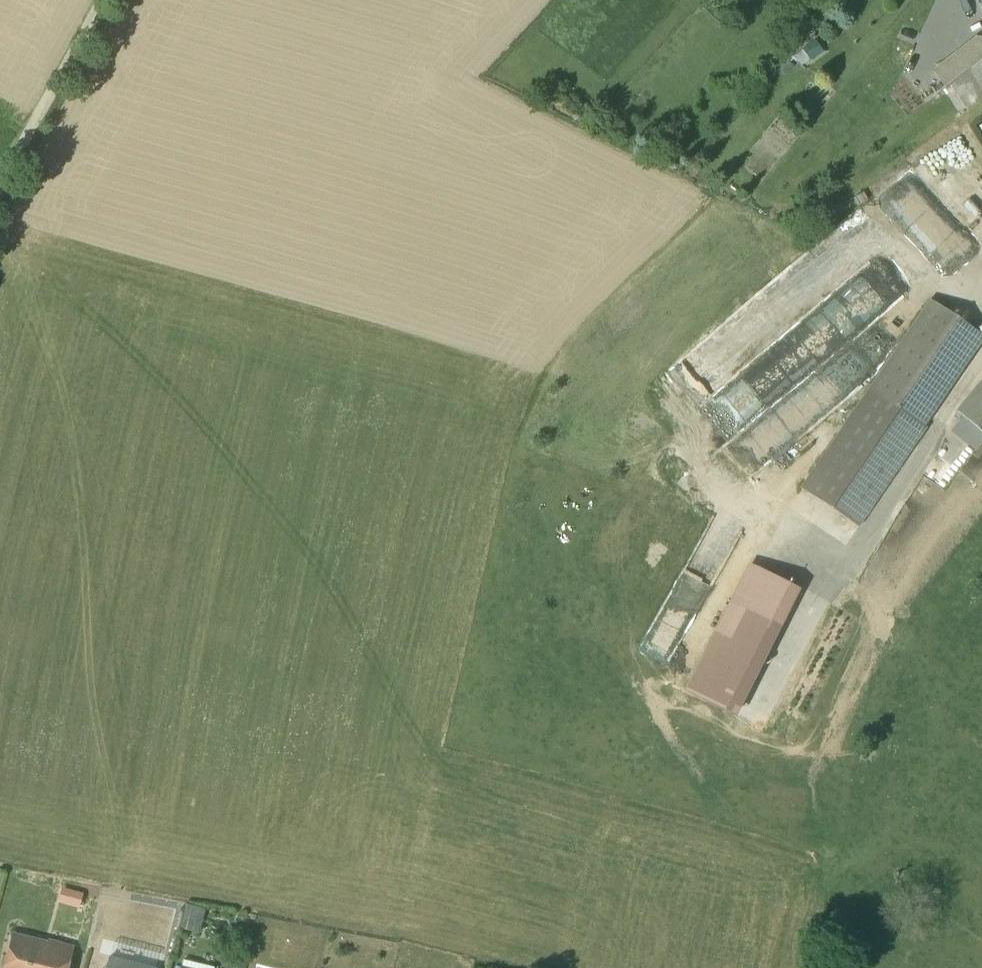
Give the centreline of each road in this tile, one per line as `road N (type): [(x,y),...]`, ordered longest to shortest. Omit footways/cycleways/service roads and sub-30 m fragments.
road 1 (track): [(102,0),(0,186)]

